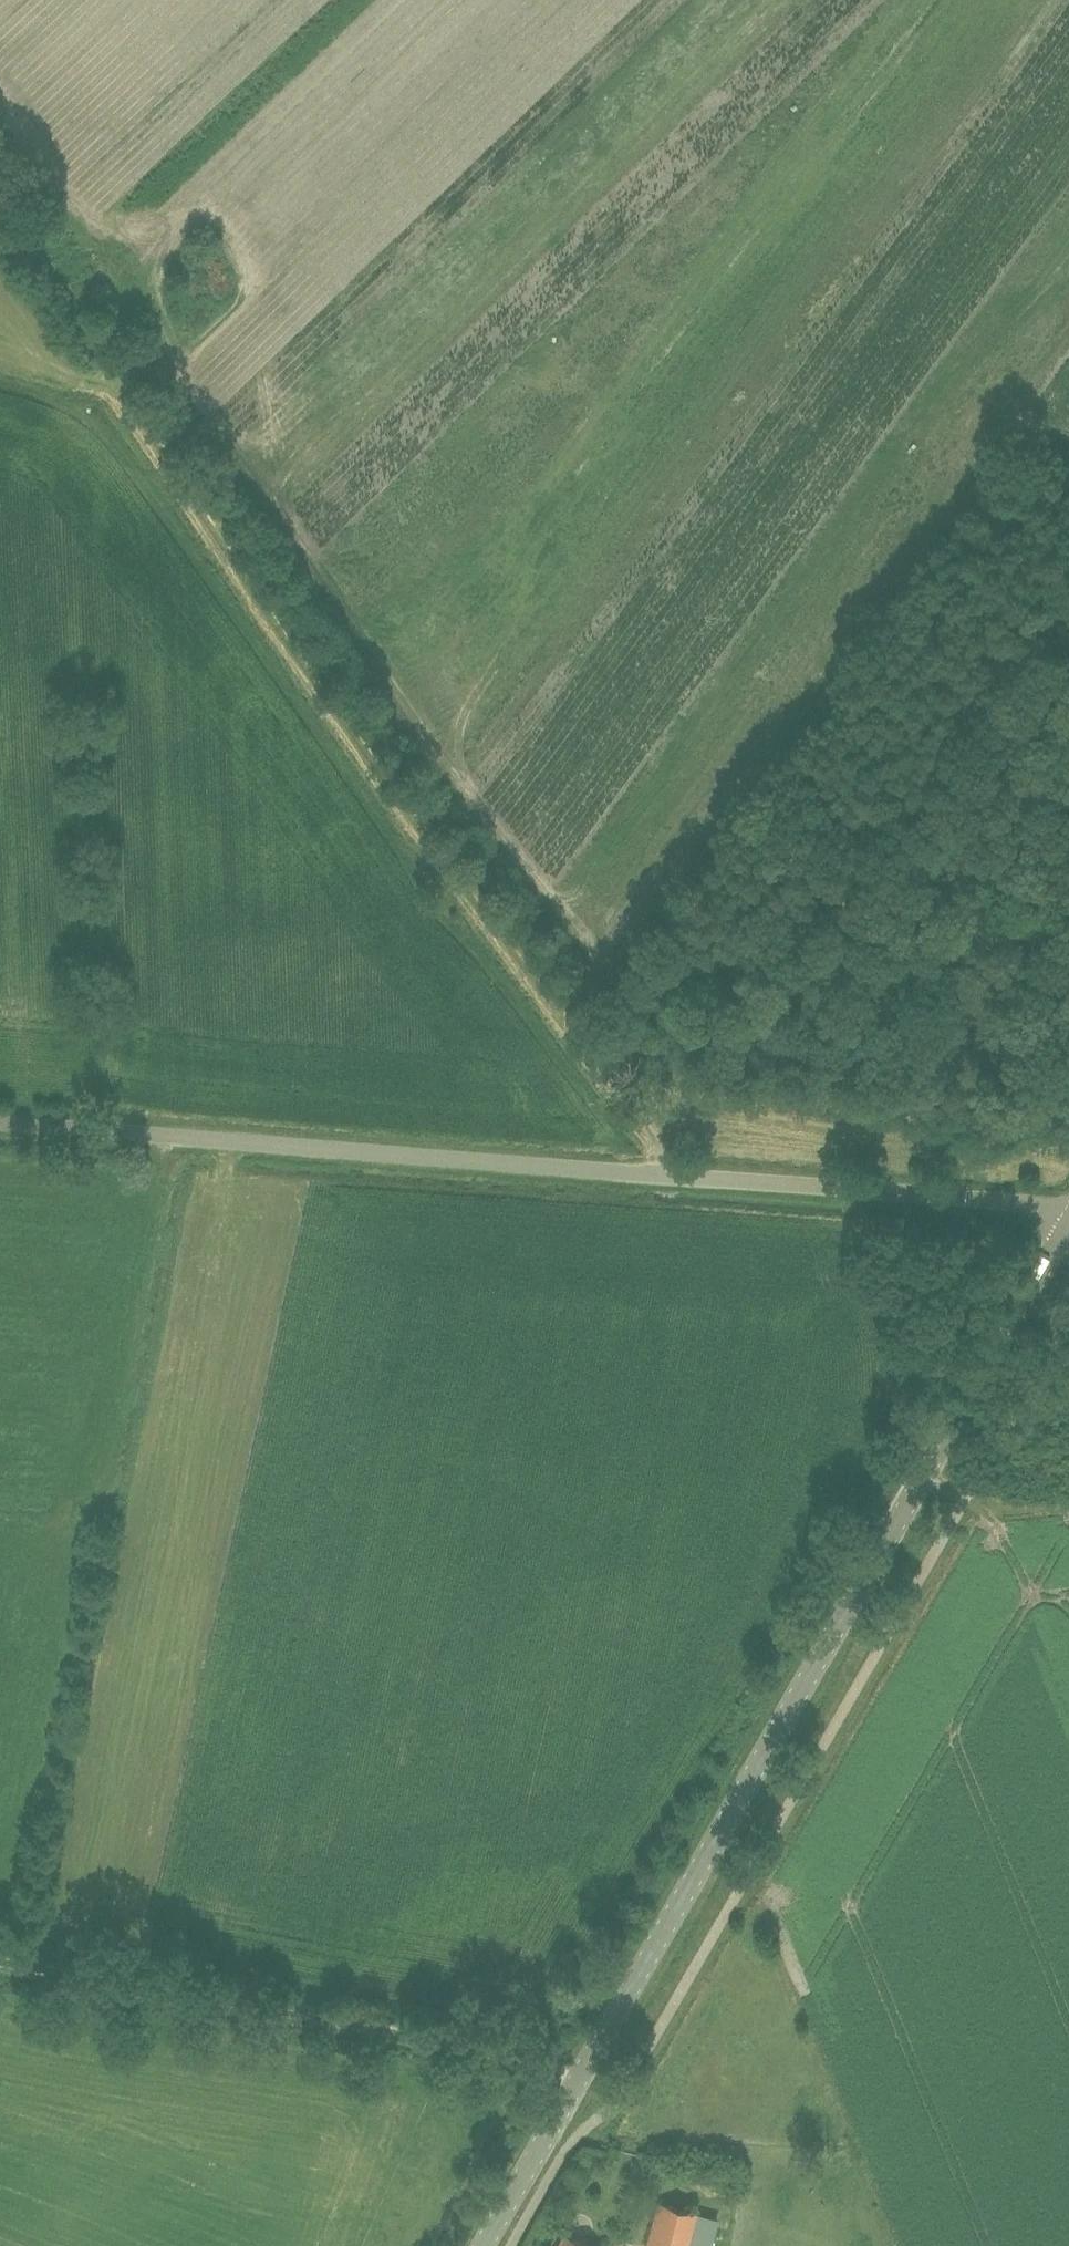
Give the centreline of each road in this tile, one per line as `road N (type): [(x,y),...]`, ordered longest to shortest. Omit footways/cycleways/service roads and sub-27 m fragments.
road 1 (tertiary): [(479,2245),(1068,1235)]
road 2 (unclassified): [(1068,1211),(0,1127)]

